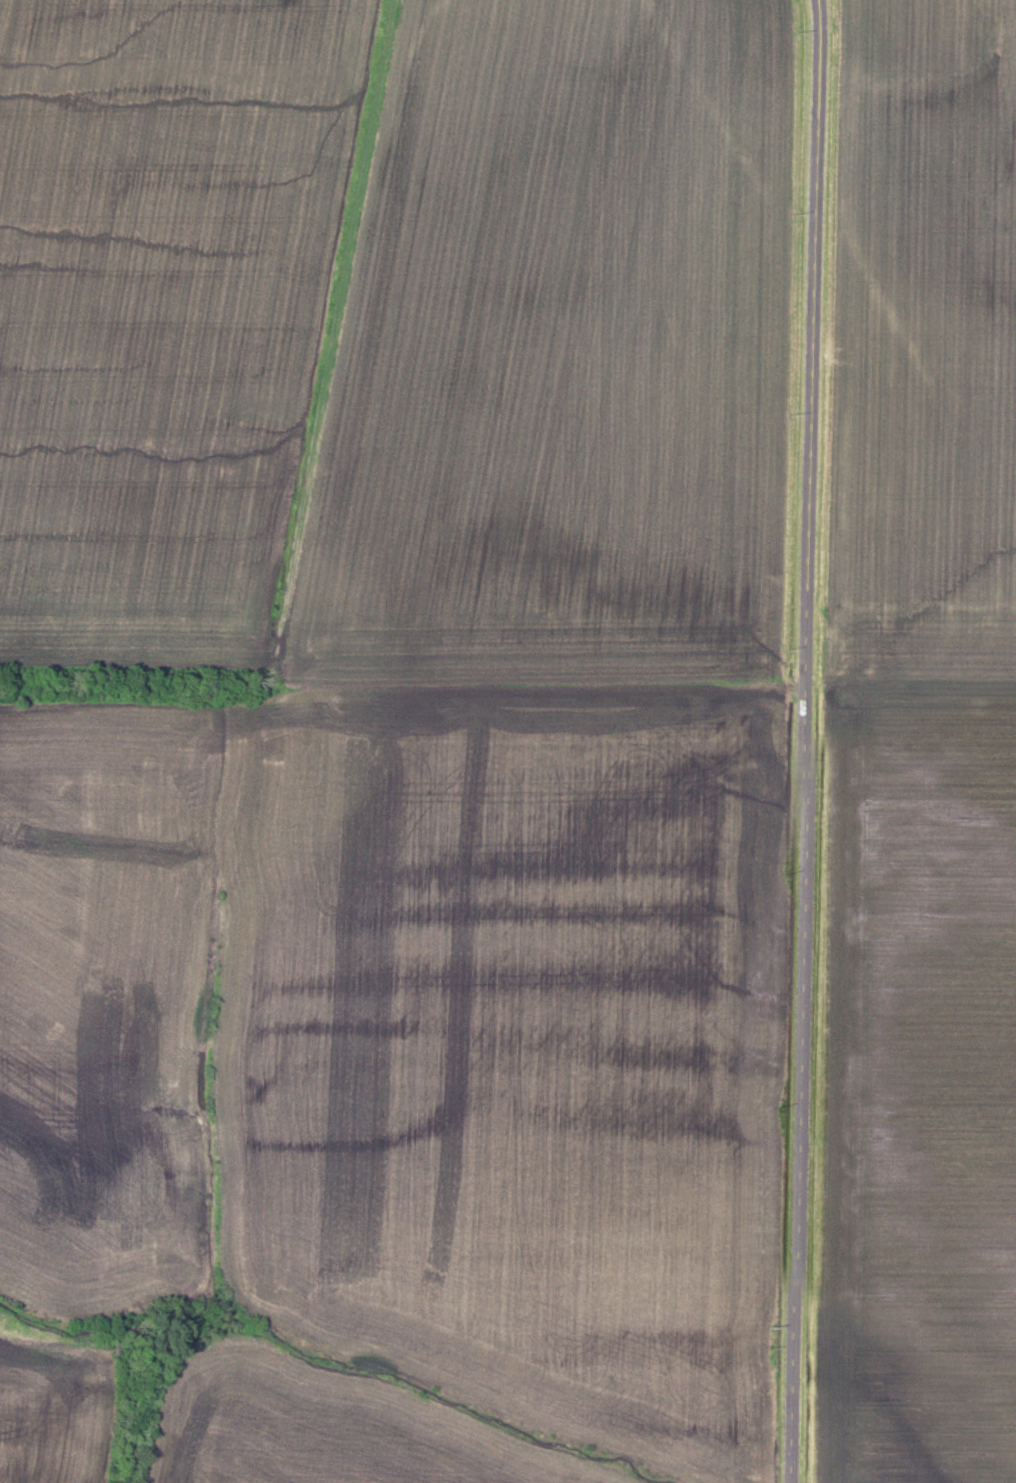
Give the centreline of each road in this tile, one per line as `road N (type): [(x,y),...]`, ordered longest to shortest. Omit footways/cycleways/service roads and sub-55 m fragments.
road 1 (tertiary): [(792,1482),(820,0)]

